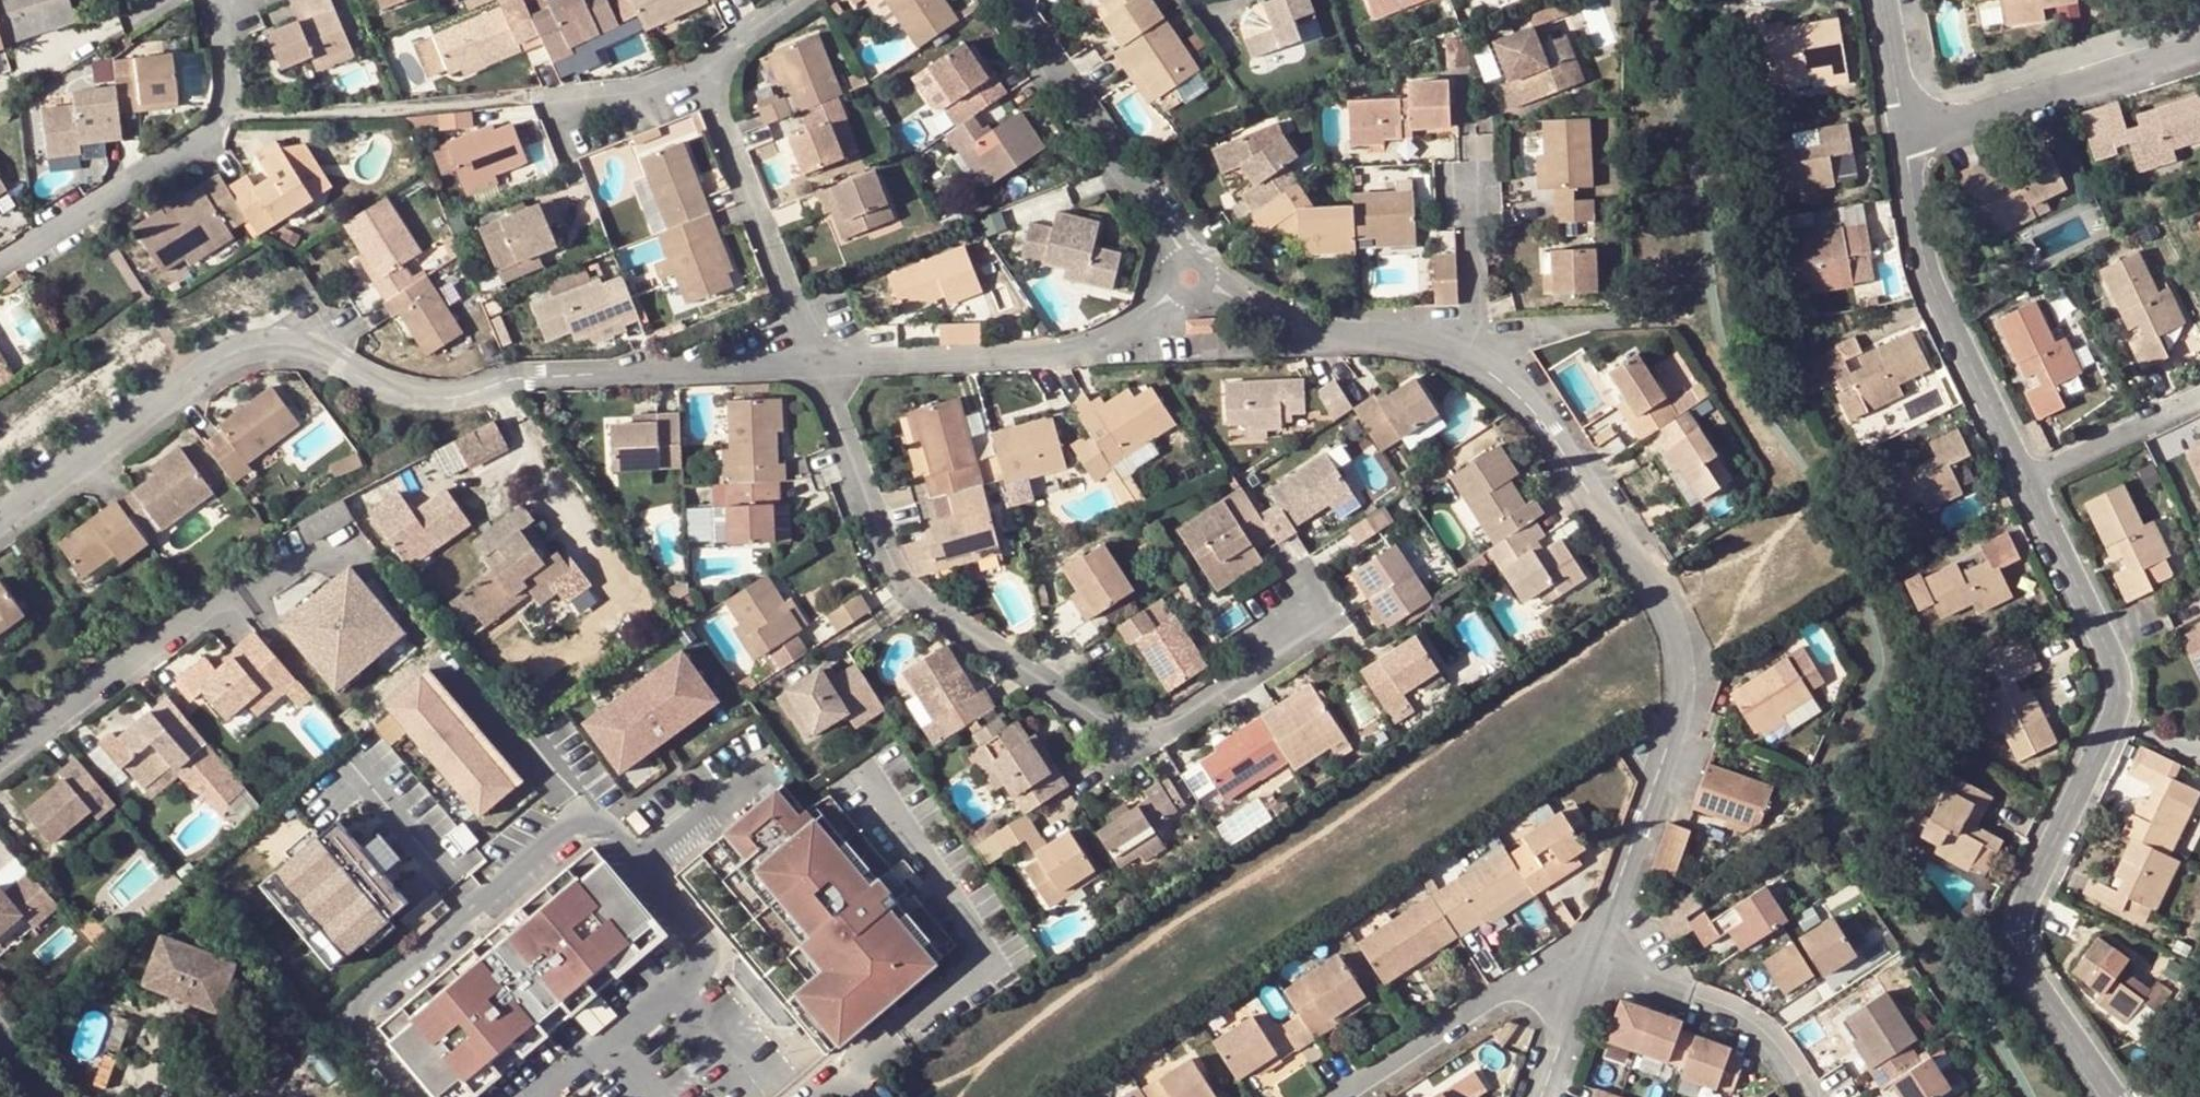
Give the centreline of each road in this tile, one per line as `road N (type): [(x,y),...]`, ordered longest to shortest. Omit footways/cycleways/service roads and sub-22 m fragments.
road 1 (residential): [(1192,278),(1337,339),(1443,341),(1496,360),(1658,586),(1684,655),(1686,719),(1590,949)]
road 2 (residential): [(0,528),(183,390),(258,351),(306,350),(407,395),(534,371),(822,365)]
road 3 (residential): [(1300,602),(1270,651),(1162,723),(1122,733),(919,606),(883,543),(827,403),(822,365)]
road 4 (residential): [(2025,476),(2112,660),(2118,694),(2110,727),(2016,929),(2019,964),(2110,1096)]
road 5 (residential): [(676,974),(694,947),(687,926),(602,825),(579,824),(364,1006),(364,1038),(411,1096)]
road 6 (residential): [(0,267),(202,148),(223,115),(218,0)]
road 7 (residential): [(1910,135),(1923,252),(2025,476)]
road 8 (residential): [(822,365),(1015,358),(1096,343),(1155,308)]
road 9 (residential): [(0,766),(284,576)]
road 10 (residential): [(1008,0),(1192,278)]
road 11 (residential): [(822,365),(776,270),(704,76)]
road 12 (residential): [(1910,135),(2199,45)]
road 13 (residential): [(1344,1096),(1554,962),(1590,949)]
road 14 (residential): [(1590,949),(1754,1033),(1806,1096)]
road 15 (residential): [(530,1096),(676,974)]
road 16 (residential): [(844,1080),(989,958)]
road 17 (residential): [(2025,476),(2199,401)]
road 18 (residential): [(1590,949),(1539,1096)]
road 19 (residential): [(557,103),(676,73),(704,76)]
road 20 (residential): [(1910,135),(1886,0)]
road 21 (residential): [(704,76),(796,0)]

